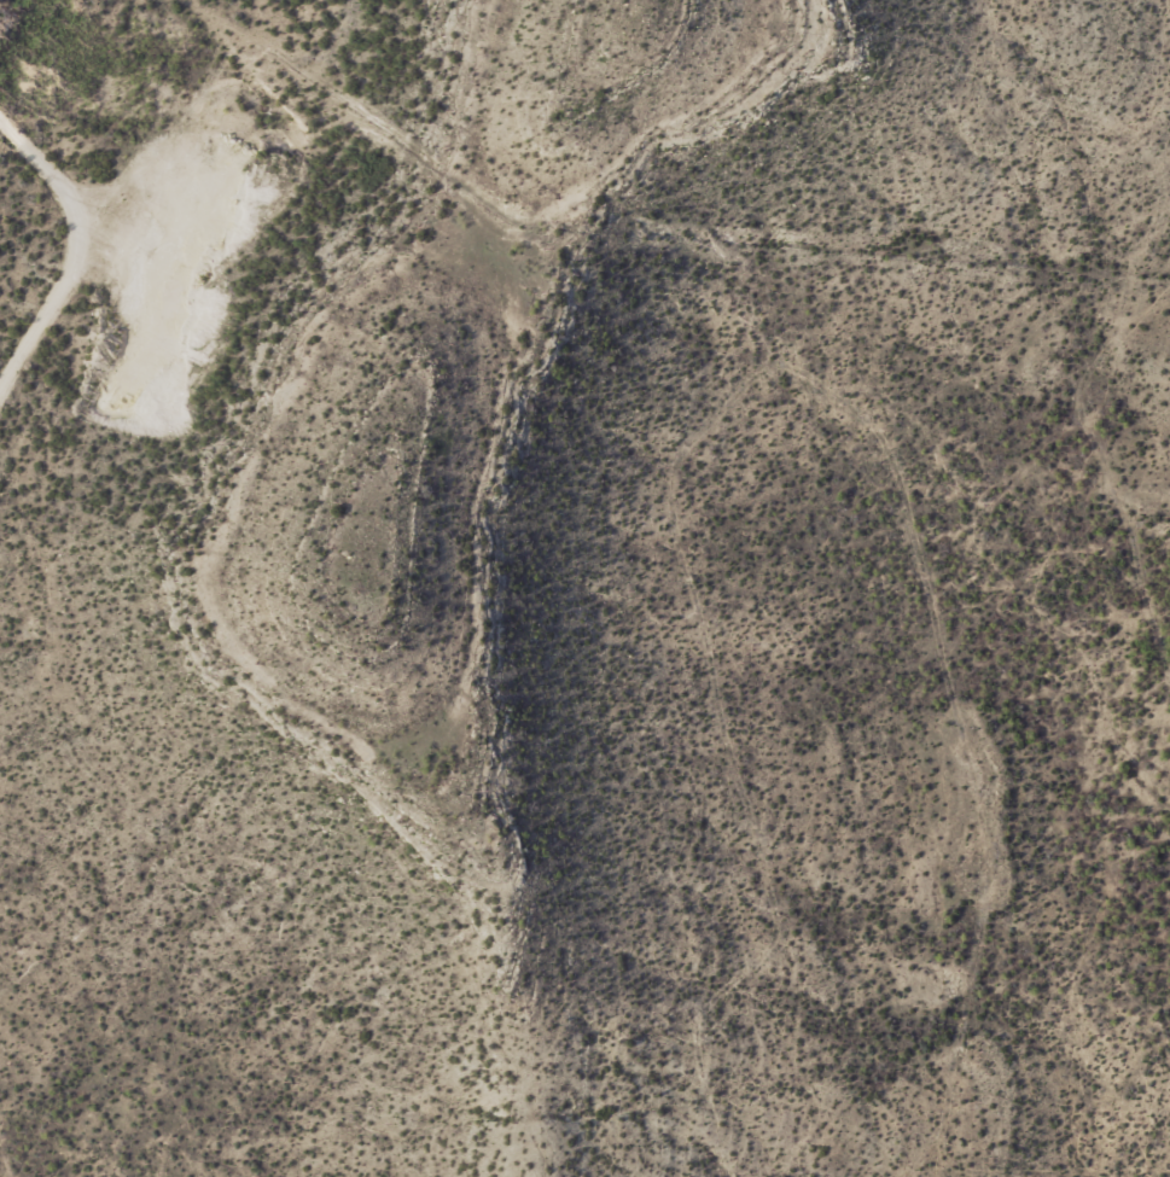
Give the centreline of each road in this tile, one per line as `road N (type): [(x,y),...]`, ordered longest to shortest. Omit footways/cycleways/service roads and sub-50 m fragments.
road 1 (track): [(0,444),(31,385),(50,287),(43,202),(0,139)]

